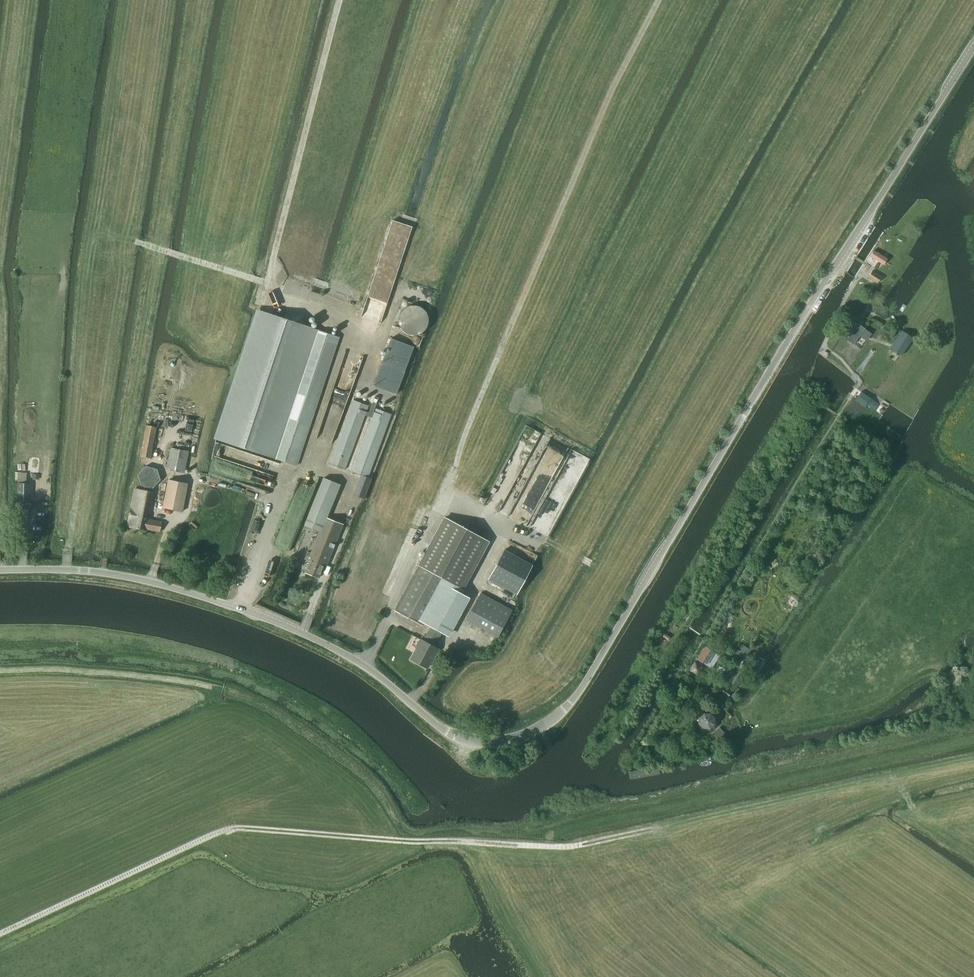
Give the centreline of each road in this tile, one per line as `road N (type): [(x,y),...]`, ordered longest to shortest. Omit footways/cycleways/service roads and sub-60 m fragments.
road 1 (unclassified): [(0,570),(150,581),(267,619),(363,663),(451,734),(481,741),(541,728),(589,677),(973,47)]
road 2 (track): [(0,934),(232,828),(566,847),(650,829)]
road 3 (track): [(444,496),(613,86),(658,0)]
road 4 (track): [(267,282),(339,0)]
road 5 (track): [(444,496),(592,564)]

